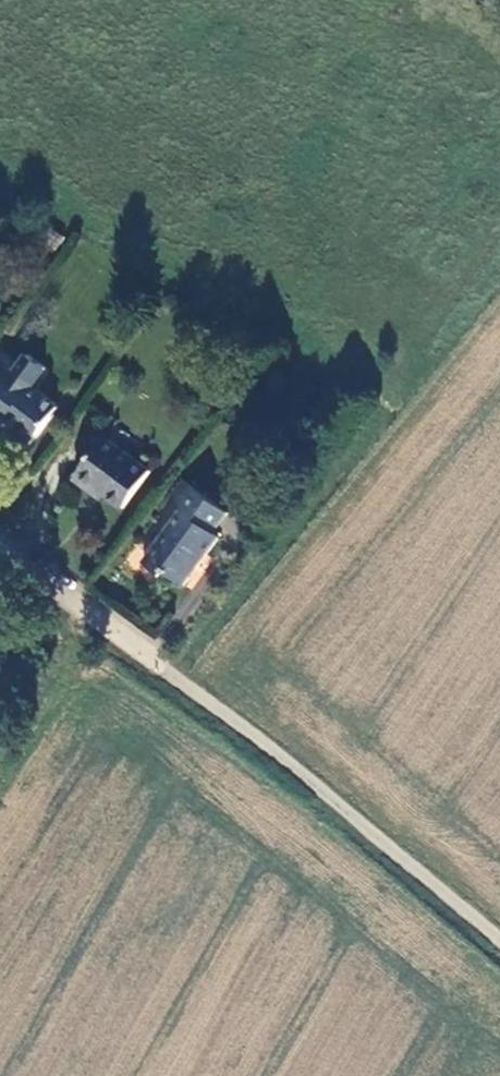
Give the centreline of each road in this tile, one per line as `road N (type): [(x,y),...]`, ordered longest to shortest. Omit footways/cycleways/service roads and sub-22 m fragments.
road 1 (track): [(148,663),(499,948)]
road 2 (residential): [(0,557),(148,663)]

